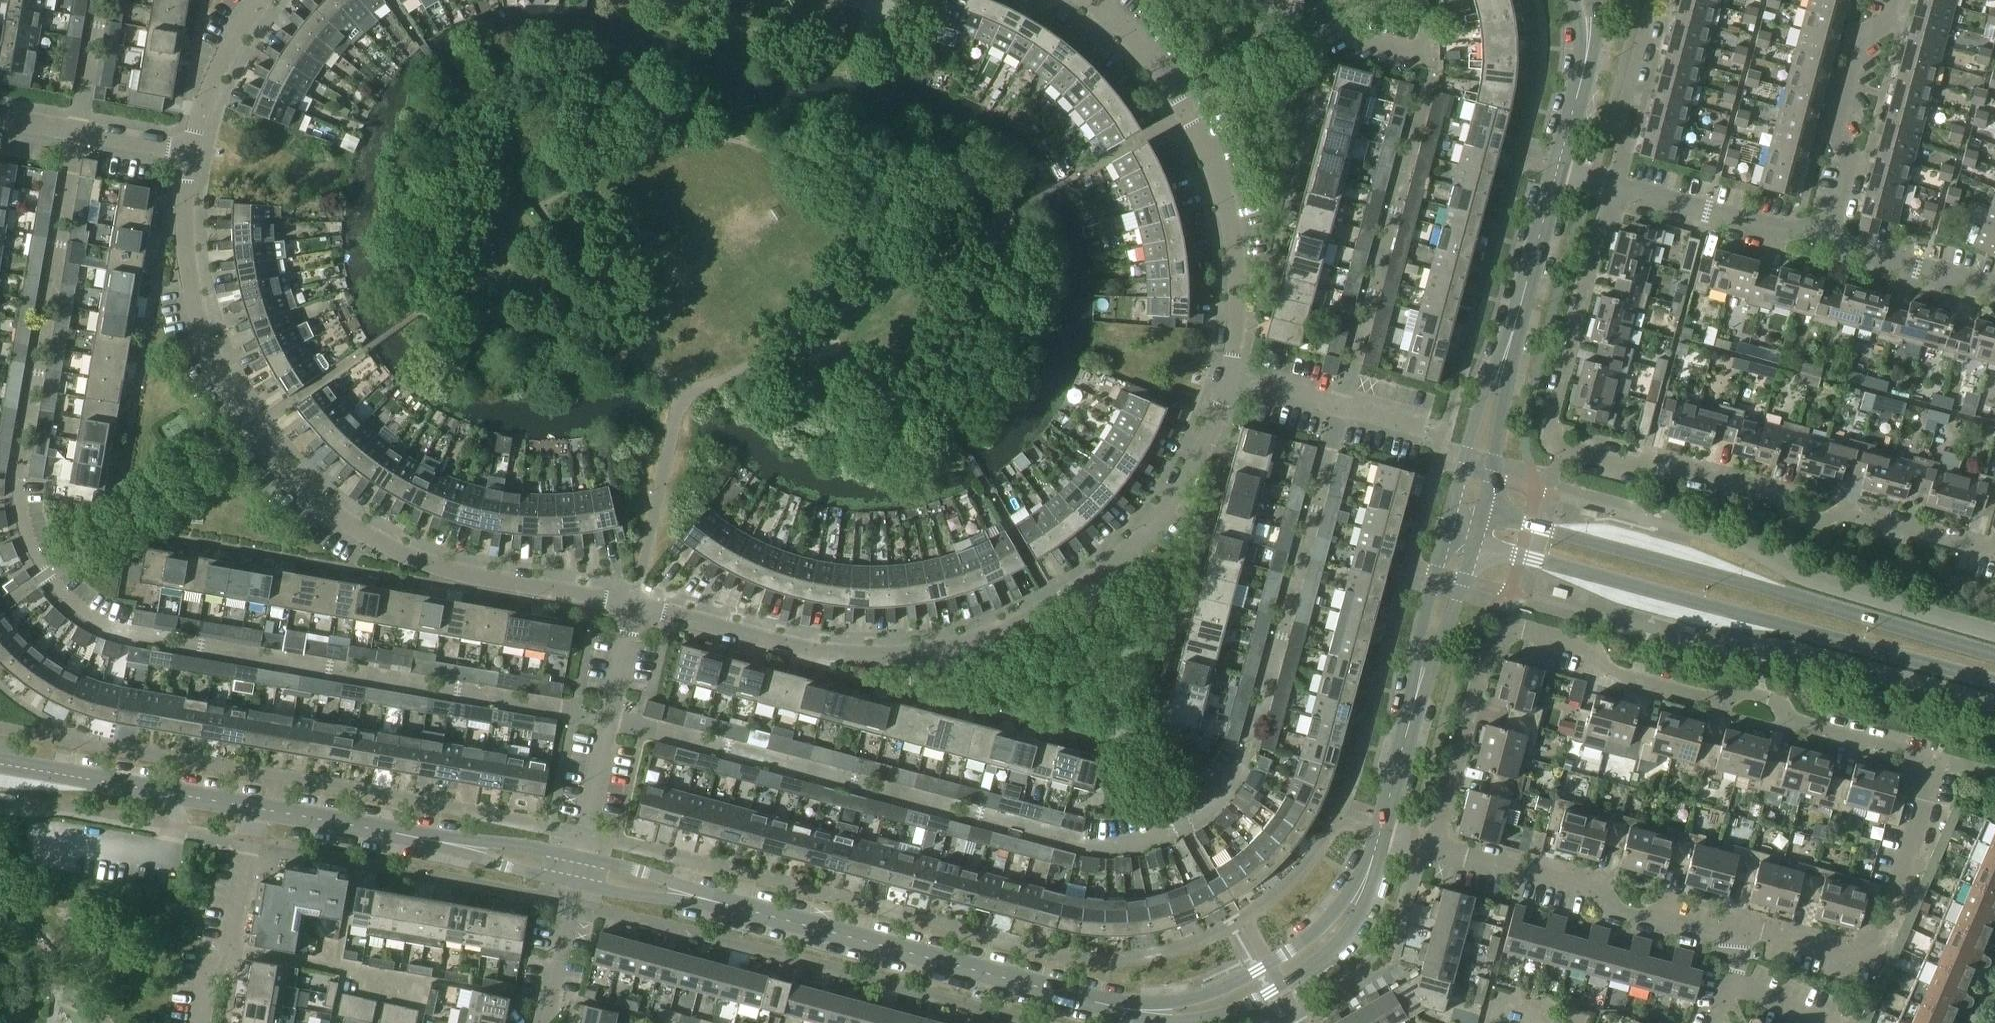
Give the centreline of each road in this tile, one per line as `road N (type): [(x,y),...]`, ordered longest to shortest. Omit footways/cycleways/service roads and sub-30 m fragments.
road 1 (residential): [(1340,407),(1242,764),(1212,806),(1172,833),(1093,844),(610,718)]
road 2 (residential): [(610,718),(112,632),(61,592),(30,550),(17,496),(77,131)]
road 3 (residential): [(1734,935),(1770,928),(1856,950),(1878,947),(1931,783),(1927,764),(1790,719),(1778,702),(1736,691),(1713,700),(1599,672),(1584,651),(1508,635),(1492,650),(1477,693),(1439,851)]
road 4 (residential): [(635,605),(442,568),(385,546),(342,520),(282,465),(217,371),(200,328),(183,223),(189,149)]
road 5 (residential): [(1994,552),(1854,511),(1822,523),(1793,517),(1776,496),(1557,446),(1552,414),(1617,187)]
road 6 (residential): [(635,605),(814,651),(889,654),(989,635),(1084,587),(1152,527),(1210,432),(1228,376)]
road 7 (tertiary): [(1473,545),(1994,684)]
road 8 (tertiary): [(1994,653),(1481,515)]
road 9 (tertiary): [(1151,1012),(712,900)]
road 10 (residential): [(1228,376),(1238,306),(1224,185),(1158,65),(1090,0)]
road 11 (residential): [(1433,57),(1340,407)]
road 12 (residential): [(1734,935),(1439,851)]
road 13 (tertiary): [(1151,1012),(1215,1013),(1280,986),(1350,925),(1368,875)]
road 14 (residential): [(1832,242),(1854,157),(1837,125),(1861,37),(1893,15),(1897,0)]
road 15 (tertiary): [(1368,875),(1316,934),(1288,953),(1151,1012)]
road 16 (tertiary): [(253,806),(0,764)]
road 17 (residential): [(1832,242),(1617,187)]
road 18 (tertiary): [(1505,366),(1557,170)]
road 19 (residential): [(199,1022),(207,966),(232,949),(248,838)]
road 20 (tertiary): [(446,844),(253,806)]
road 21 (residential): [(1617,187),(1628,138),(1622,115),(1652,0)]
road 22 (tertiary): [(1448,520),(1420,635),(1419,698)]
road 23 (residential): [(1994,289),(1832,242)]
road 24 (tertiary): [(1505,366),(1481,400),(1448,520)]
road 25 (residential): [(189,149),(207,89),(259,0)]
road 26 (tertiary): [(1419,698),(1473,545)]
road 27 (tertiary): [(1481,515),(1505,366)]
road 28 (residential): [(538,1022),(552,993),(576,882)]
road 29 (residential): [(581,858),(610,718)]
road 30 (tertiary): [(1419,698),(1381,835)]
road 31 (tertiary): [(712,900),(581,858)]
road 32 (tertiary): [(576,882),(712,900)]
road 33 (residential): [(1433,57),(1328,27),(1335,0)]
road 34 (tertiary): [(581,858),(446,844)]
road 35 (tertiary): [(446,844),(576,882)]
road 36 (residential): [(77,131),(100,0)]
road 37 (tertiary): [(1557,170),(1589,45)]

